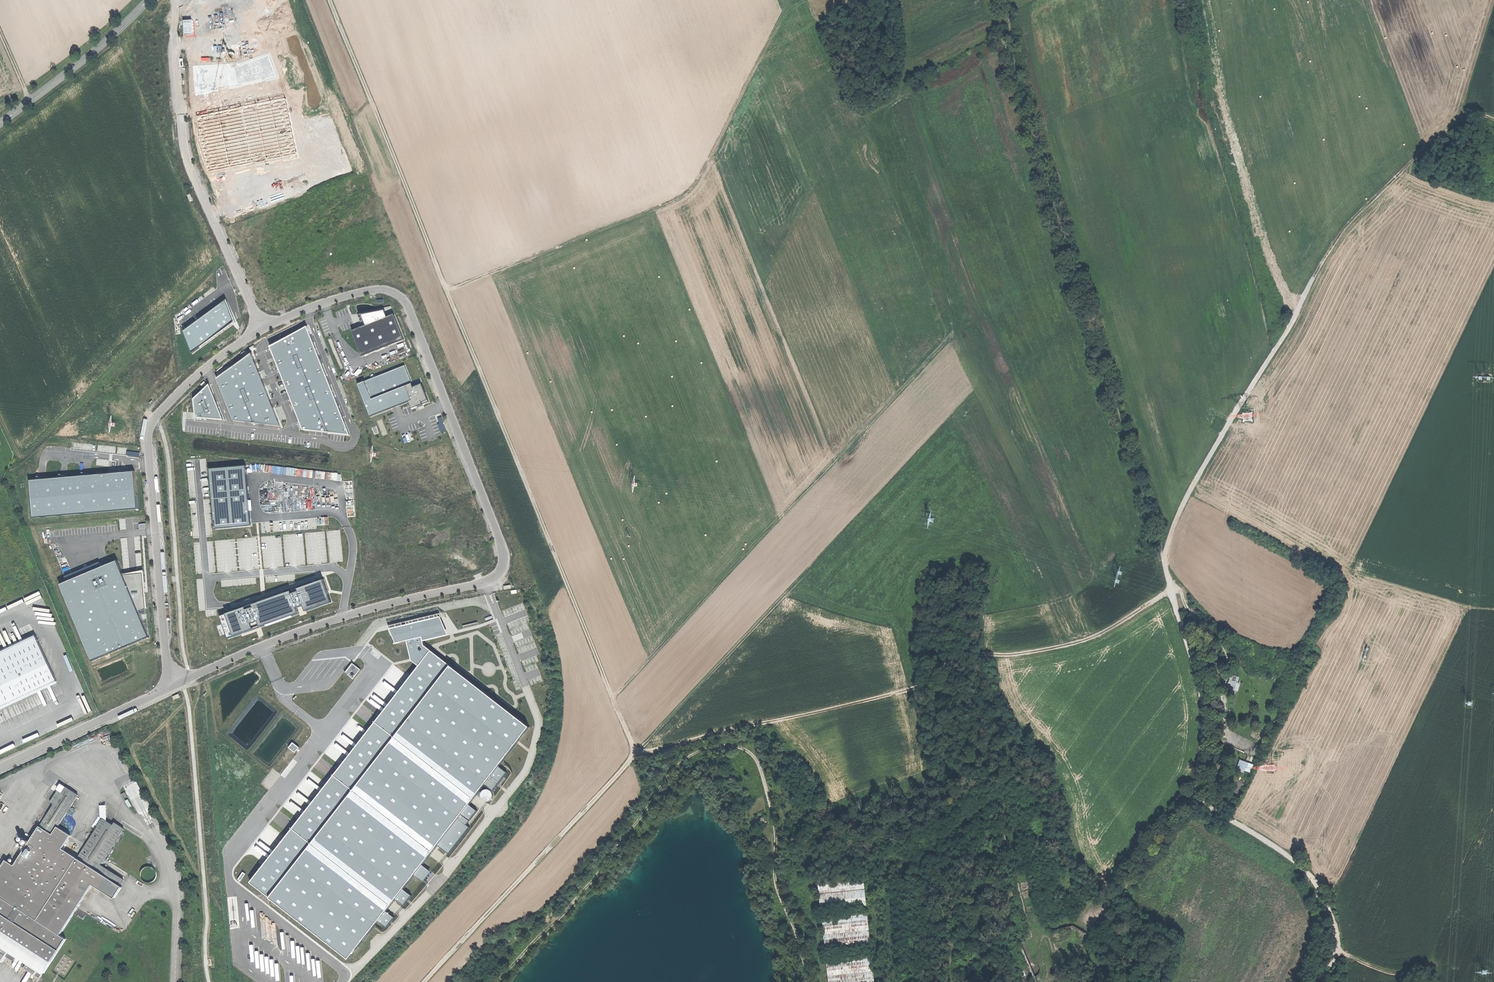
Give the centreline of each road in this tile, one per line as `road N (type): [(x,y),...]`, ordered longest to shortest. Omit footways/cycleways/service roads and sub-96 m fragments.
road 1 (track): [(1228,656),(1175,588),(1078,644),(954,662),(917,687),(636,754),(426,981)]
road 2 (track): [(330,0),(636,754)]
road 3 (unclassified): [(170,688),(317,626),(485,583),(504,565),(403,299),(379,289),(361,292),(263,329)]
road 4 (track): [(806,981),(774,873),(761,771),(749,752),(729,746),(684,759),(590,884),(496,981)]
road 5 (track): [(1007,0),(1018,77),(1164,552)]
road 6 (track): [(1493,121),(1467,119),(1445,134),(1338,239),(1189,493),(1164,552)]
road 7 (track): [(614,701),(948,338)]
road 8 (track): [(447,290),(690,190),(790,0)]
road 9 (track): [(1164,552),(1207,712),(1196,796),(1308,871),(1333,916),(1341,950)]
road 10 (unclassified): [(263,329),(200,373),(150,428),(170,688)]
road 11 (unclassified): [(186,0),(174,35),(188,162),(263,329)]
road 12 (track): [(1196,796),(1077,953),(1060,959),(1045,936),(1039,940),(1038,980)]
road 13 (track): [(218,256),(20,463)]
road 14 (track): [(20,463),(23,505),(89,662)]
road 15 (track): [(372,102),(235,240)]
road 16 (secondary): [(149,0),(86,60),(0,123)]
road 17 (unclassified): [(0,768),(170,688)]

